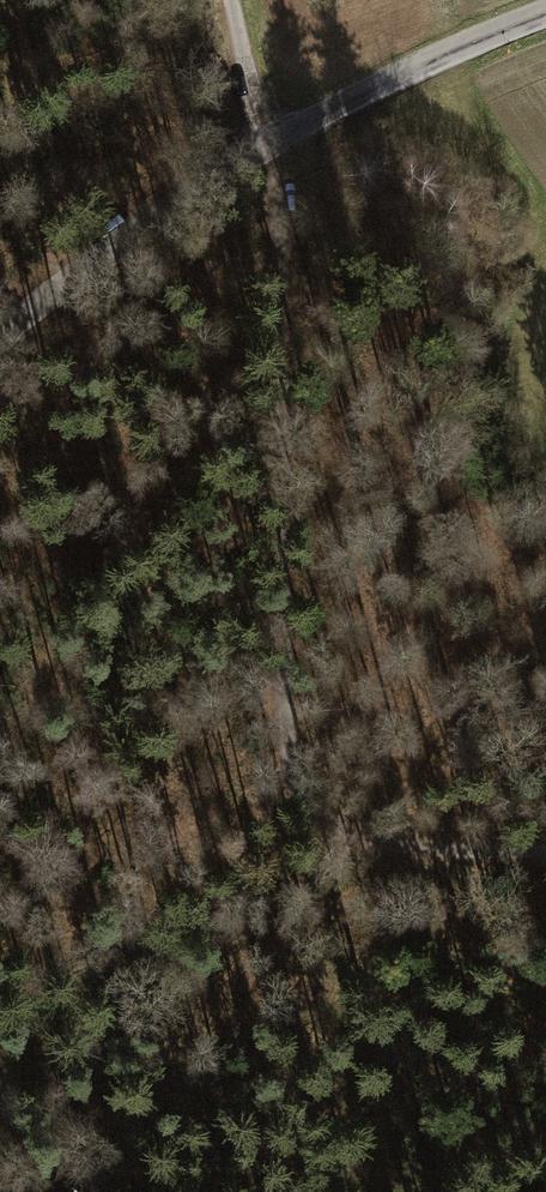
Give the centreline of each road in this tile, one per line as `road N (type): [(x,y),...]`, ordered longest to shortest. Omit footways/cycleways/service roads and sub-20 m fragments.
road 1 (track): [(228,0),(277,173),(276,721),(321,831),(433,848),(545,849)]
road 2 (tertiary): [(0,333),(268,143),(441,55),(545,12)]
road 3 (track): [(0,1101),(108,1191)]

